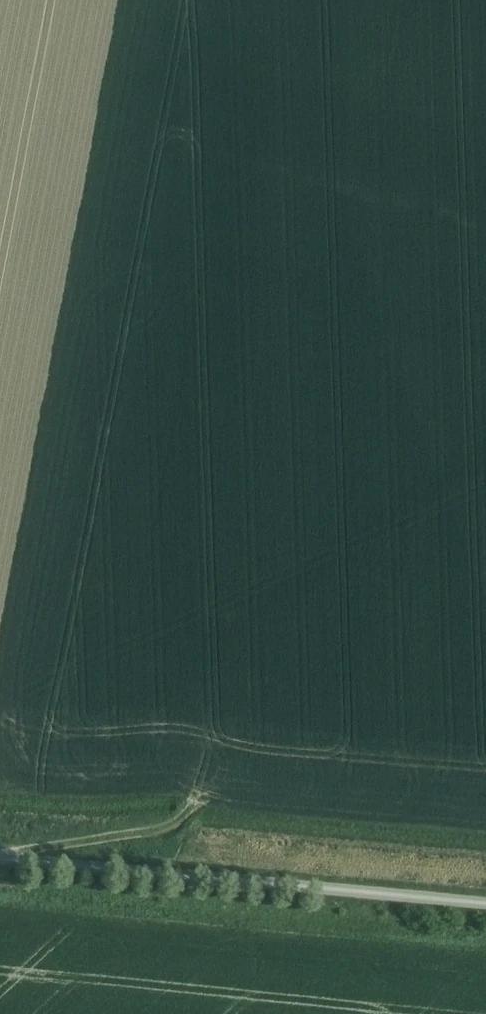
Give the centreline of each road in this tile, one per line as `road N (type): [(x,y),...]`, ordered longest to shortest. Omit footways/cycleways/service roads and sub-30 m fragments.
road 1 (unclassified): [(485,898),(0,856)]

